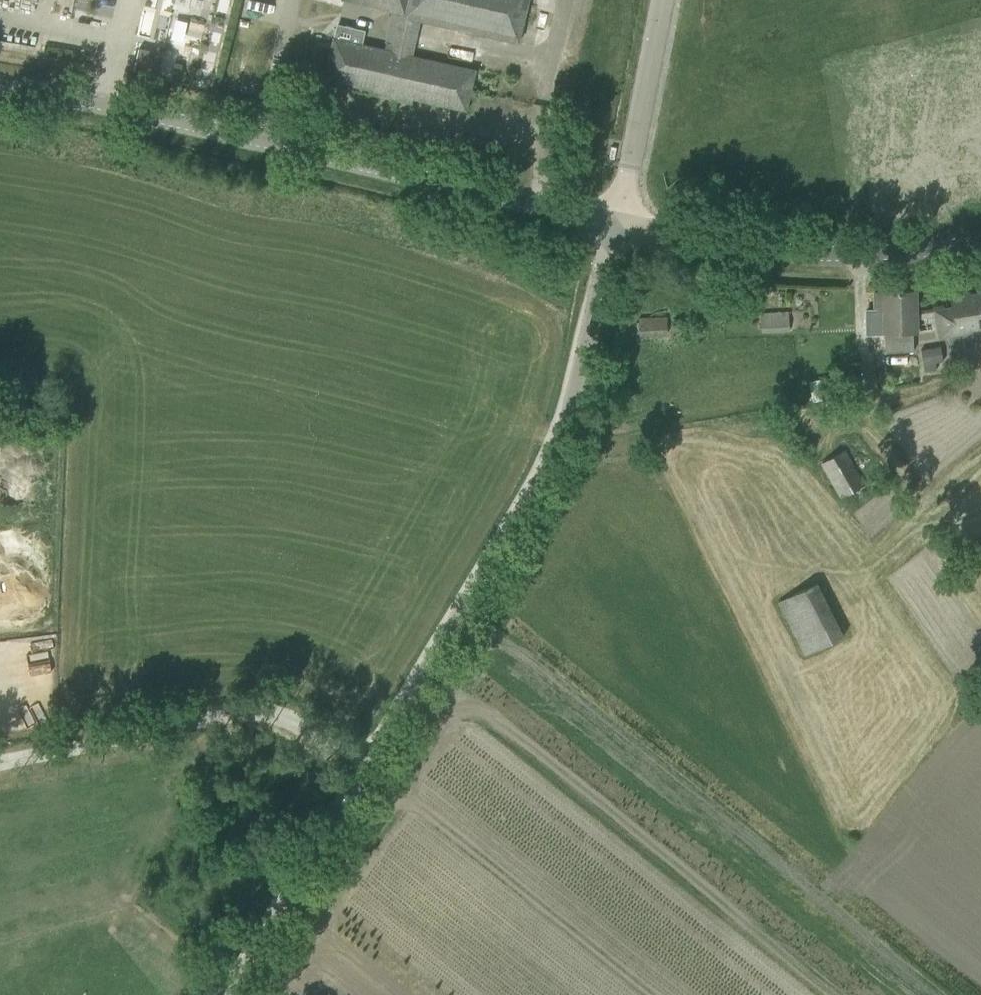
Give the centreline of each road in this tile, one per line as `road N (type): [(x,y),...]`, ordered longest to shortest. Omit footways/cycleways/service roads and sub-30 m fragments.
road 1 (unclassified): [(227,994),(534,481),(578,375),(606,232)]
road 2 (unclassified): [(606,232),(177,121),(0,84)]
road 3 (unclassified): [(606,232),(759,255),(849,255),(980,238)]
road 4 (residential): [(606,232),(663,0)]

